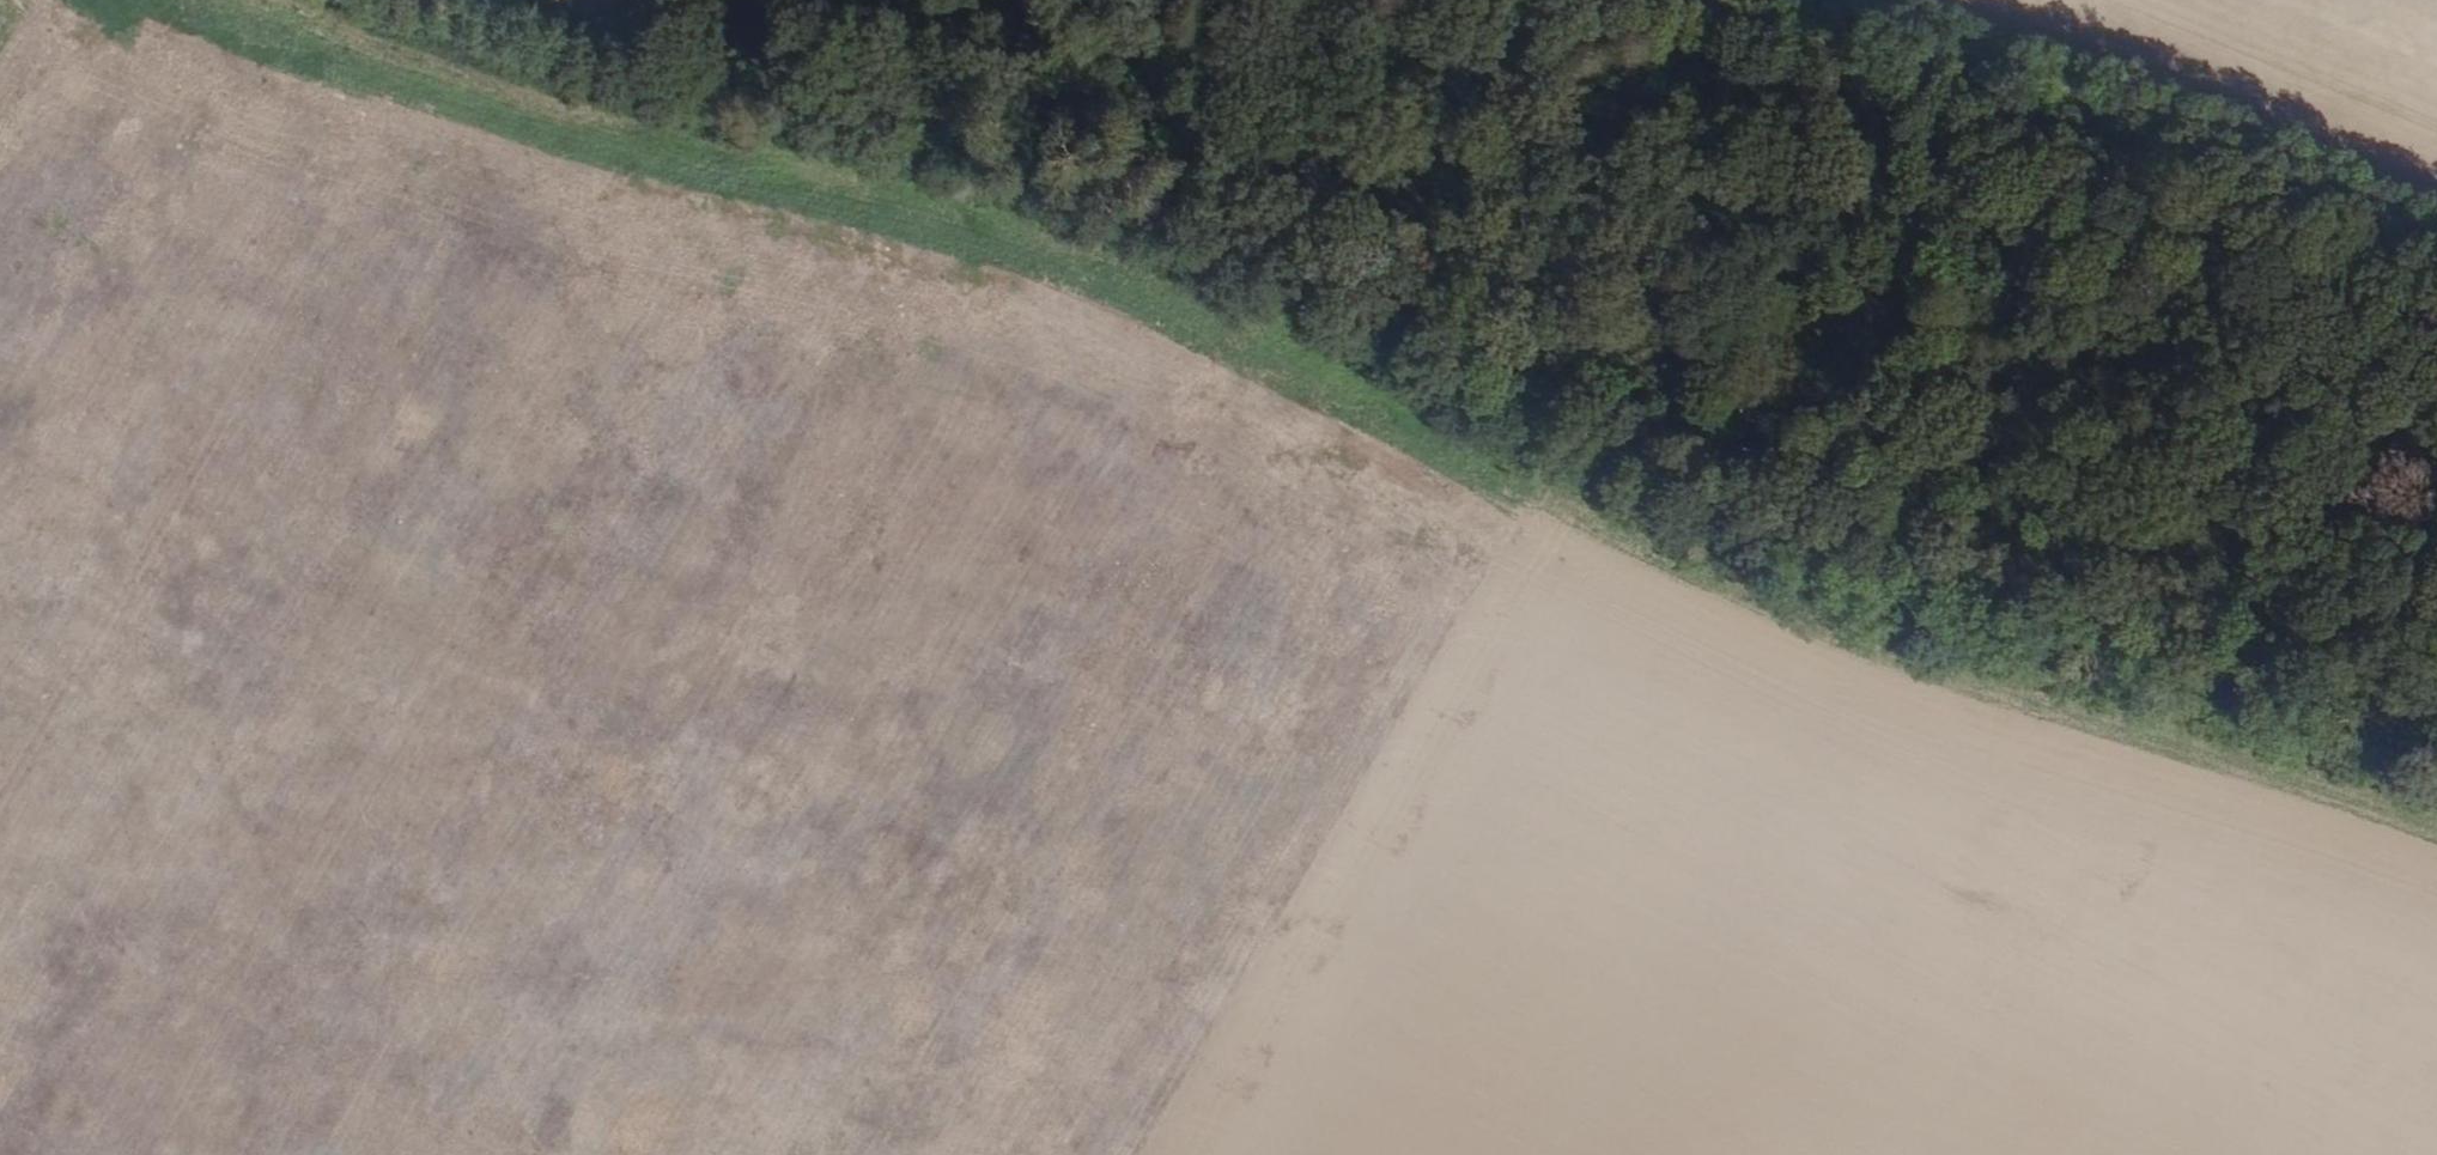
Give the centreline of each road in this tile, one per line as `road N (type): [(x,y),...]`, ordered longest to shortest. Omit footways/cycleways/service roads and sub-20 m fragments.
road 1 (track): [(2436,234),(1839,0)]

